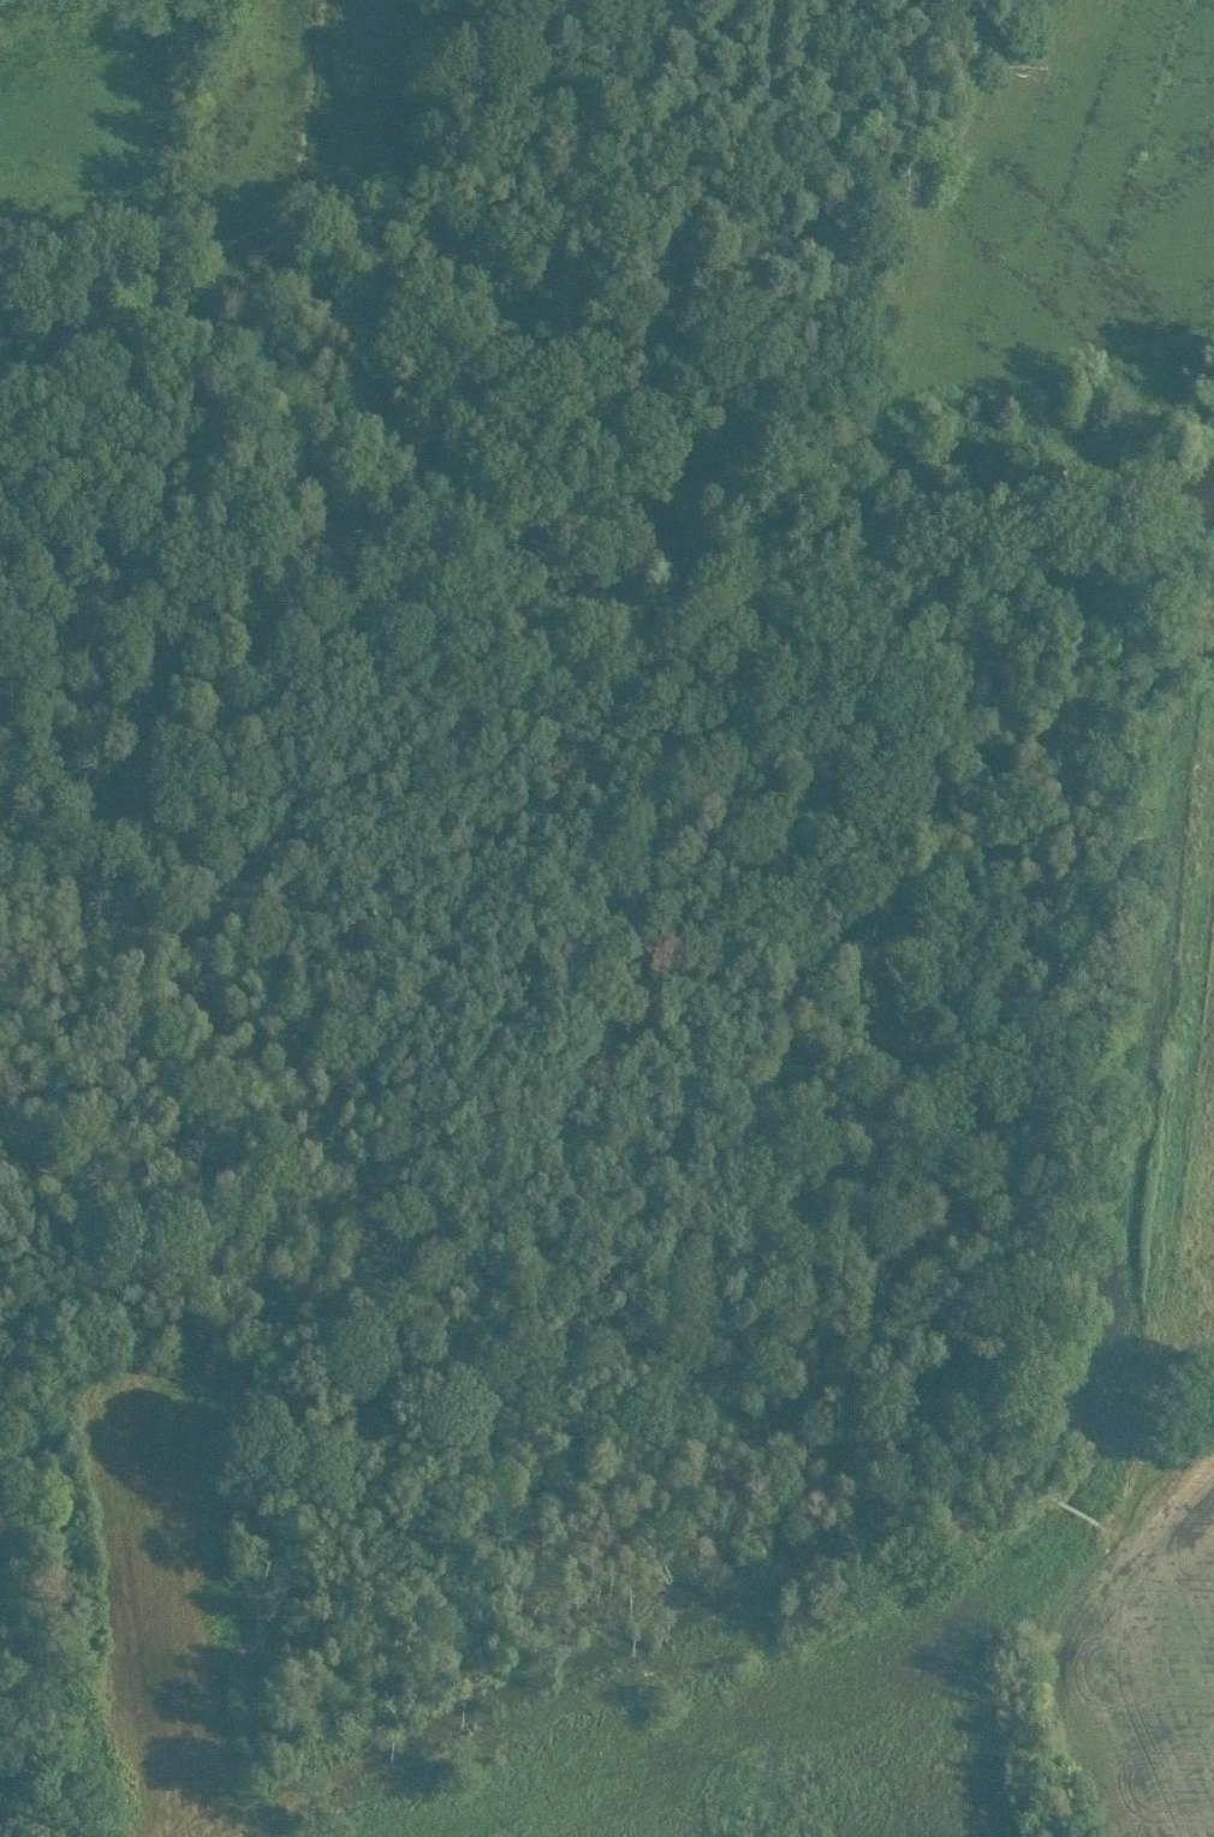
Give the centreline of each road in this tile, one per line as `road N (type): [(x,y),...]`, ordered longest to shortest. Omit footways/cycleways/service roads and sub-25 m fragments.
road 1 (track): [(1148,1416),(1004,1411)]

